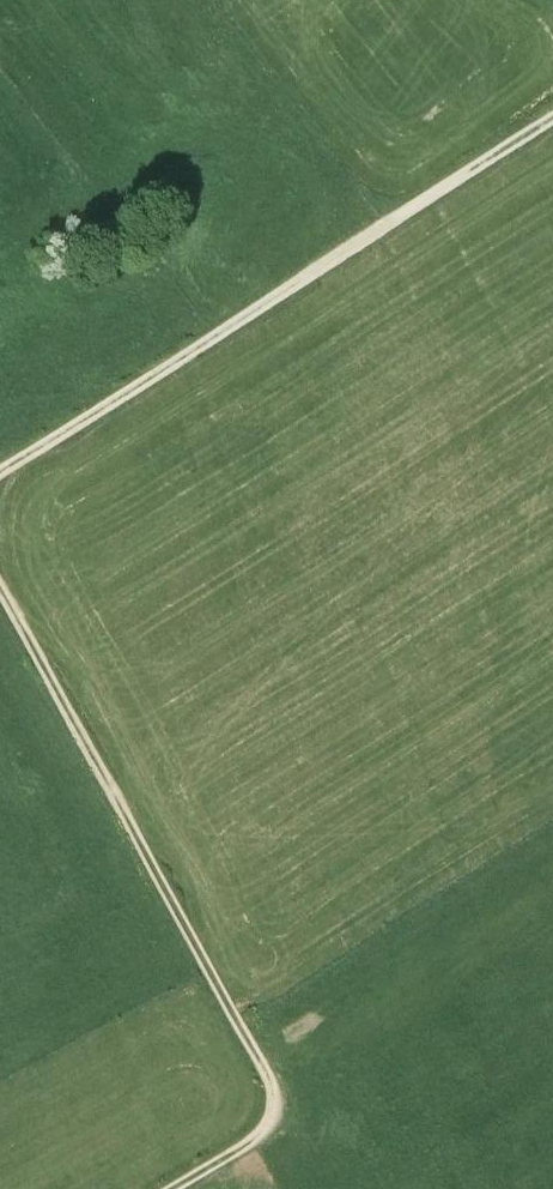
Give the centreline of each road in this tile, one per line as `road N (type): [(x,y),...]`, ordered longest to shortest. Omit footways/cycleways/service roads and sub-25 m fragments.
road 1 (track): [(178,1188),(258,1141),(270,1119),(269,1089),(0,598)]
road 2 (track): [(0,476),(552,119)]

